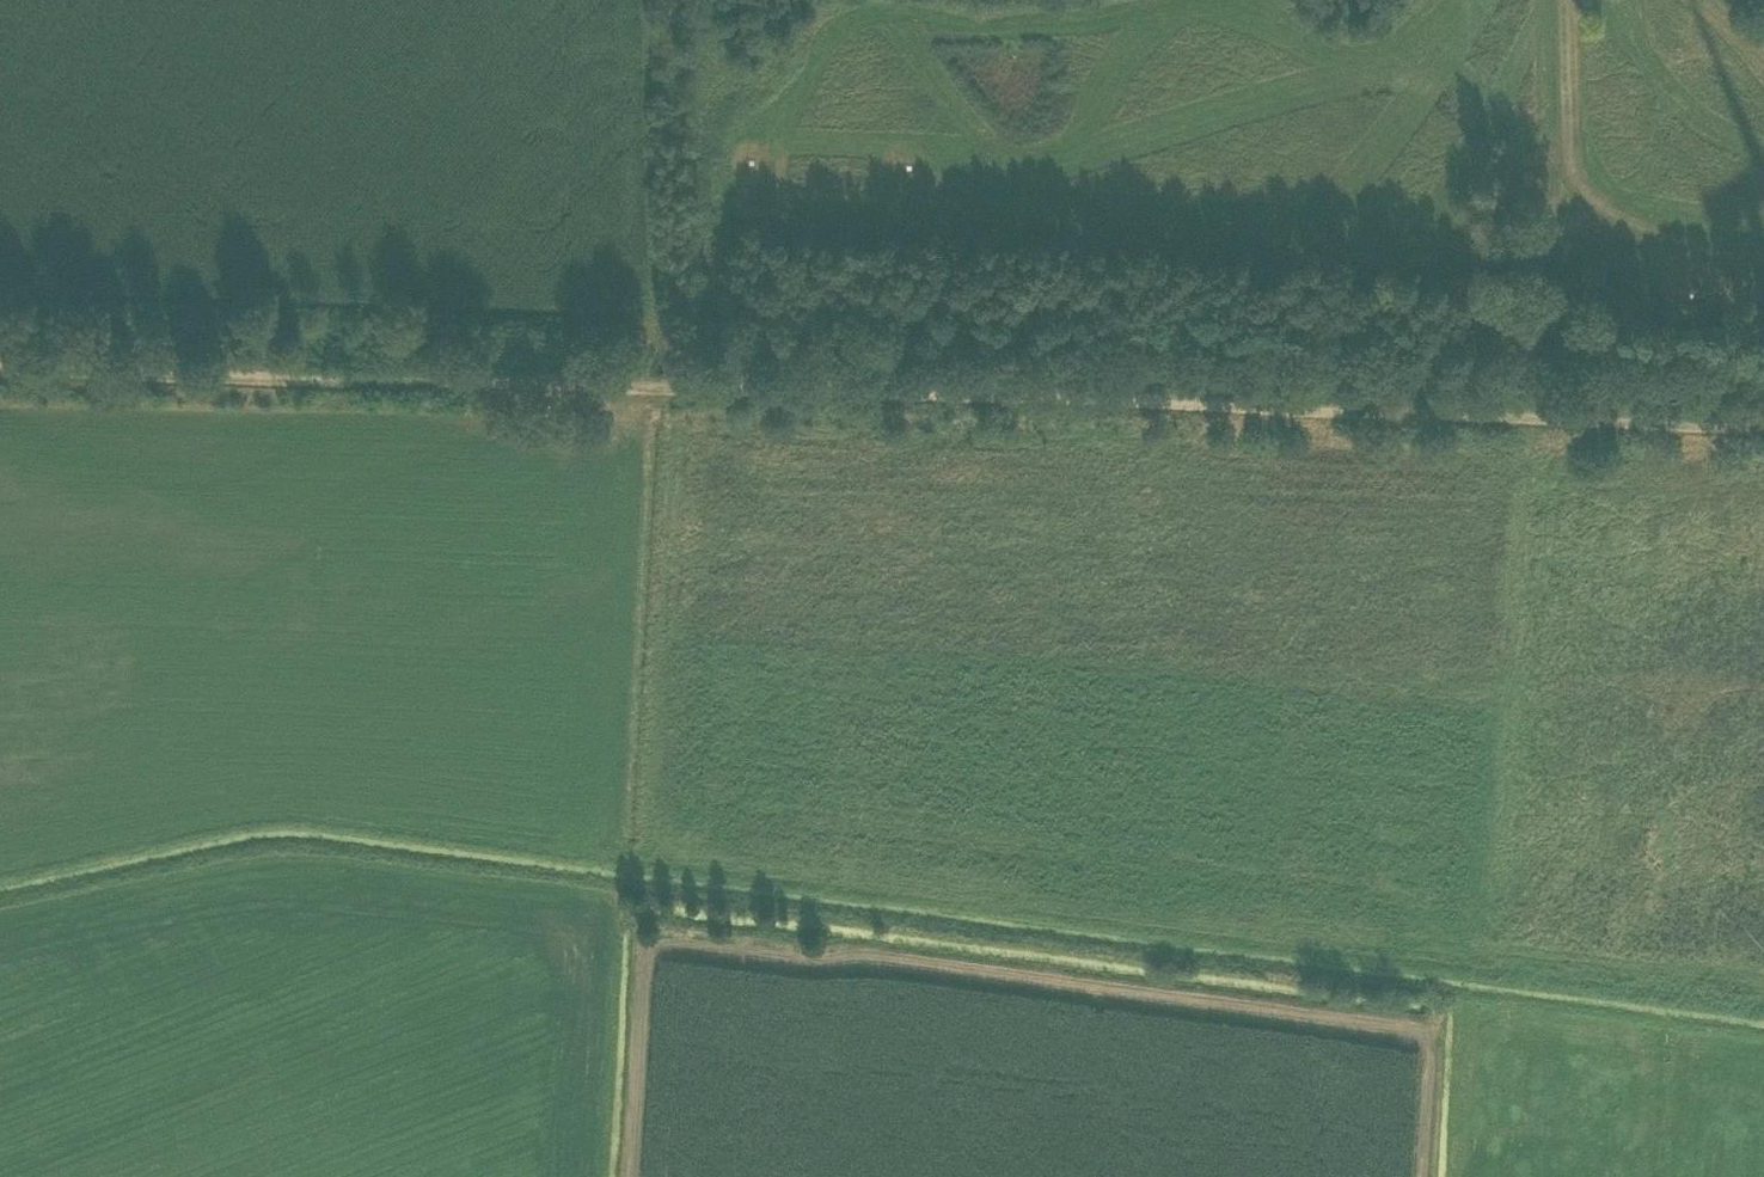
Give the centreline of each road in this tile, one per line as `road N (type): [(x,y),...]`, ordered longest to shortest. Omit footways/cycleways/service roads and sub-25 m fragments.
road 1 (track): [(1763,436),(0,367)]
road 2 (track): [(1564,113),(1582,213),(1763,270)]

